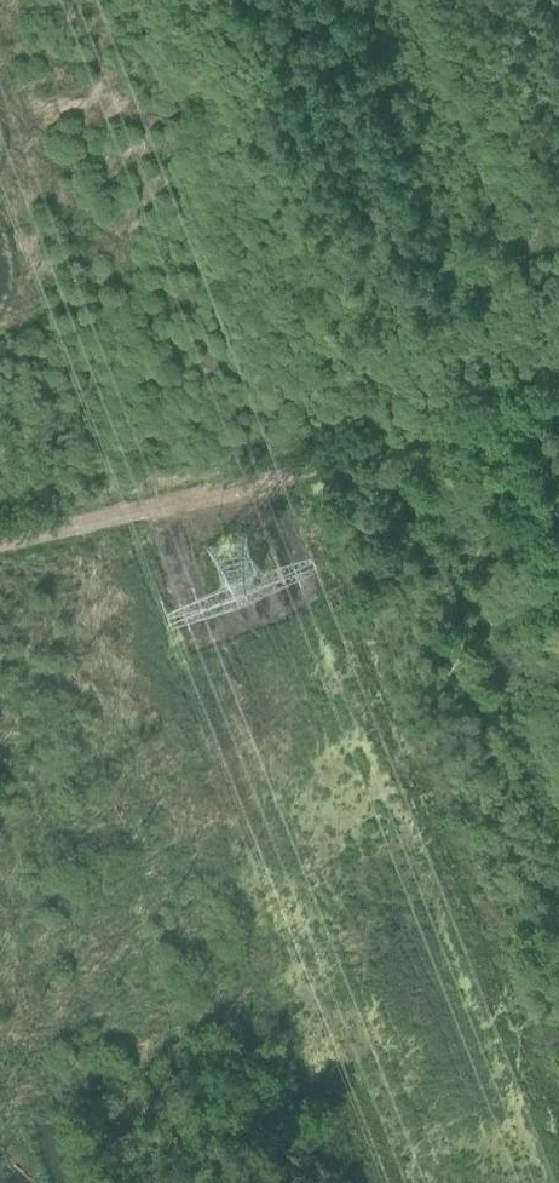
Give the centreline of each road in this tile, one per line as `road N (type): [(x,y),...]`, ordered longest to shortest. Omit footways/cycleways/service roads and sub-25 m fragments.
road 1 (track): [(0,530),(558,401)]

